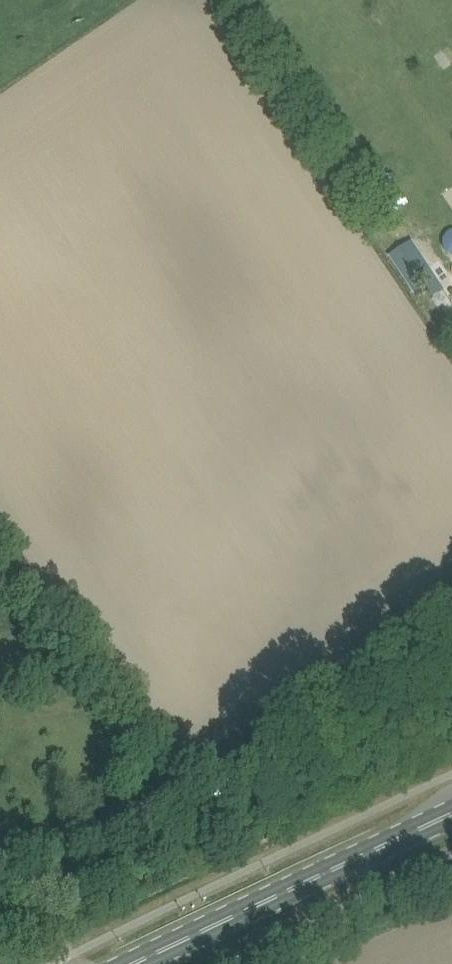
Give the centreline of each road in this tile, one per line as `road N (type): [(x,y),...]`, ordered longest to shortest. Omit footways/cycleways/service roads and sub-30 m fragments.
road 1 (primary): [(136,963),(451,815)]

